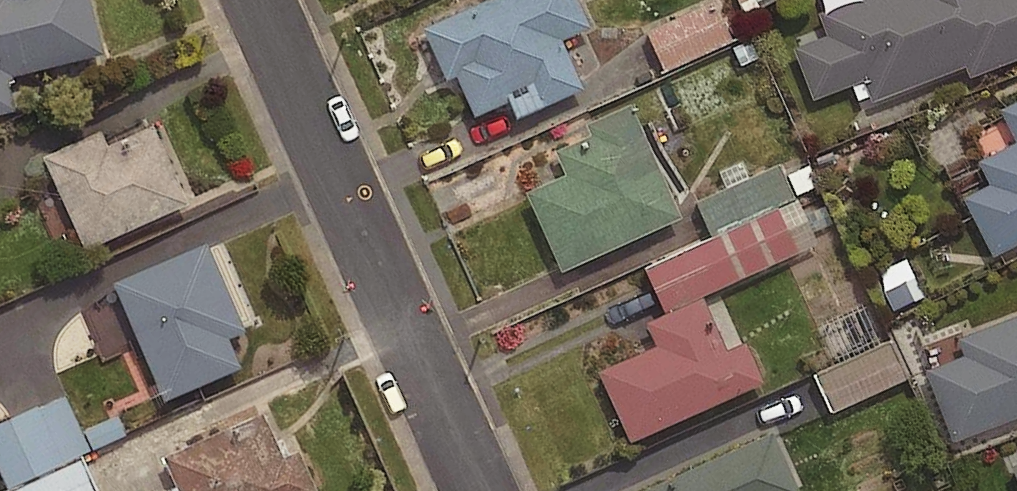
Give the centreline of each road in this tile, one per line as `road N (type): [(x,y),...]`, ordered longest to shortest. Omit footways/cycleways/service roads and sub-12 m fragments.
road 1 (residential): [(259,0),(479,490)]

